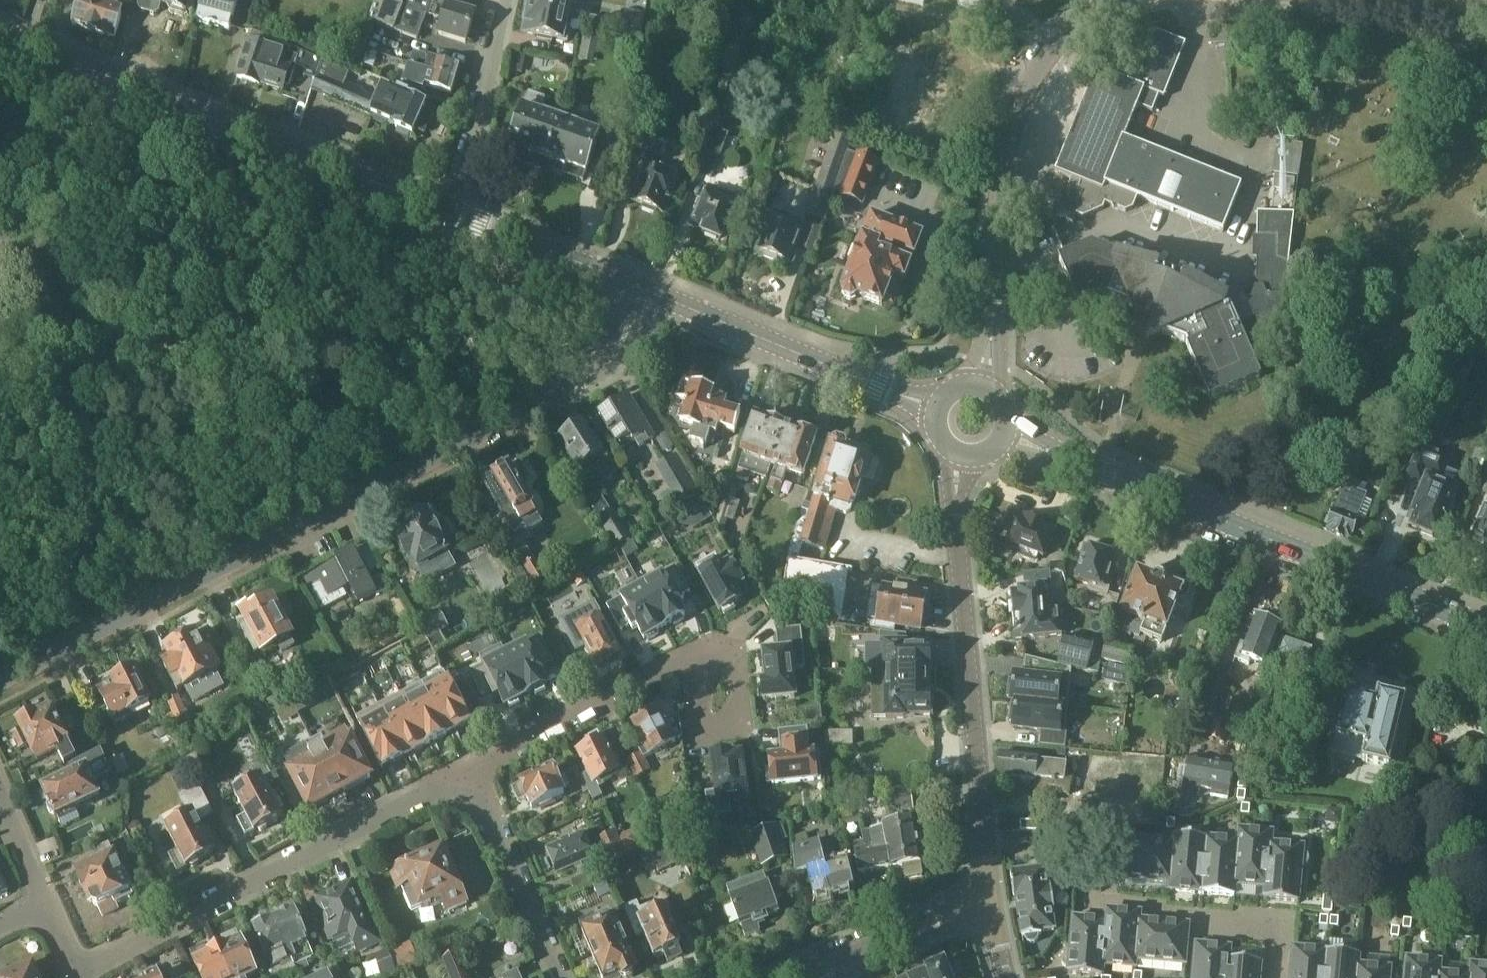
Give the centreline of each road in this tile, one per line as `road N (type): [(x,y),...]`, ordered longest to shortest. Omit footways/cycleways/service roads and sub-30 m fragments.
road 1 (unclassified): [(0,678),(610,371),(647,296)]
road 2 (tertiary): [(1486,629),(1008,426)]
road 3 (tertiary): [(460,206),(0,28)]
road 4 (tertiary): [(988,900),(957,516),(964,458)]
road 5 (tertiary): [(987,384),(1010,175),(1032,100),(1057,47),(1094,12),(1131,0)]
road 6 (residential): [(461,782),(80,975)]
road 7 (tertiary): [(933,406),(647,296)]
road 8 (residential): [(461,782),(697,663)]
road 9 (residential): [(1282,977),(1287,920),(1083,899)]
road 10 (residential): [(558,977),(484,809),(461,782)]
road 11 (residential): [(460,206),(506,0)]
road 12 (tertiary): [(647,296),(460,206)]
road 13 (residential): [(800,977),(988,900)]
road 14 (residential): [(697,663),(735,644),(743,737),(703,740)]
road 15 (residential): [(1180,127),(1198,38),(1184,0)]
road 16 (residential): [(47,905),(0,785)]

